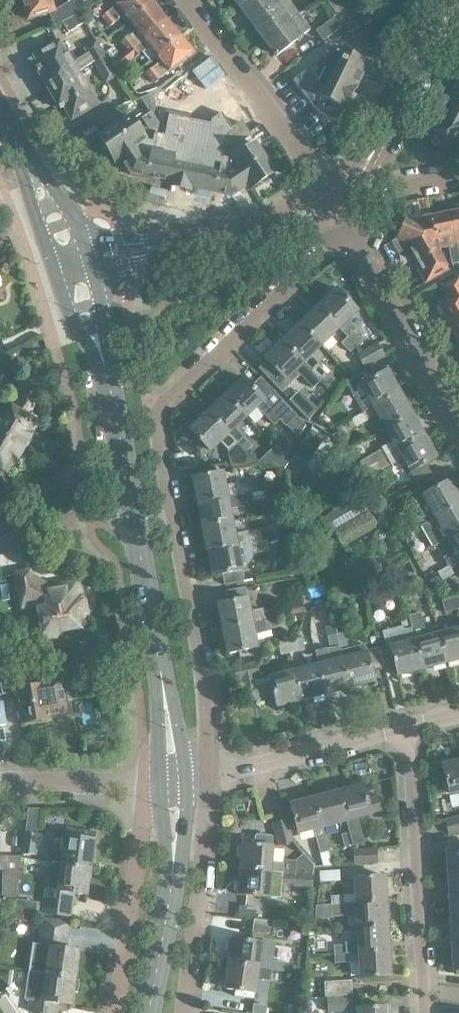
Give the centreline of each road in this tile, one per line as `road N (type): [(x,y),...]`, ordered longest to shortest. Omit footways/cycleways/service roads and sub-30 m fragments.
road 1 (residential): [(210,776),(203,678),(157,414),(348,233)]
road 2 (residential): [(429,1012),(407,727)]
road 3 (secondary): [(176,780),(133,521)]
road 4 (residential): [(184,1012),(210,776)]
road 5 (residential): [(319,192),(183,0)]
road 6 (secondary): [(152,1012),(175,874),(176,780)]
road 7 (residential): [(146,783),(116,1012)]
road 8 (residential): [(458,428),(348,233)]
road 9 (residential): [(210,776),(407,727)]
road 10 (residential): [(0,783),(146,783)]
road 11 (secondary): [(133,521),(110,394)]
road 12 (secondary): [(58,279),(110,394)]
road 13 (unclassified): [(396,114),(450,0)]
road 14 (residential): [(458,179),(417,186),(348,233)]
road 15 (unclassified): [(216,241),(278,239),(335,216)]
road 16 (secondary): [(110,394),(95,272)]
road 17 (secondary): [(88,248),(57,192),(18,150)]
road 18 (unclassified): [(335,216),(374,172),(396,114)]

